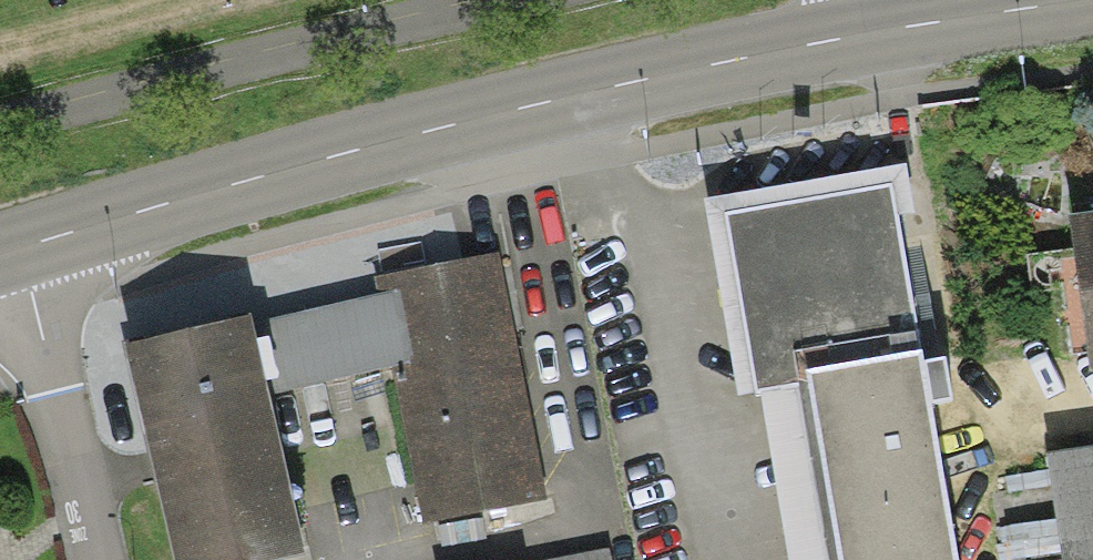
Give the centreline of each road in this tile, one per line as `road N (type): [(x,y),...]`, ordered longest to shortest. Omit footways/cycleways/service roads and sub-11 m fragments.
road 1 (primary): [(12,248),(299,157),(586,82),(857,24),(1026,0)]
road 2 (residential): [(84,559),(12,248)]

